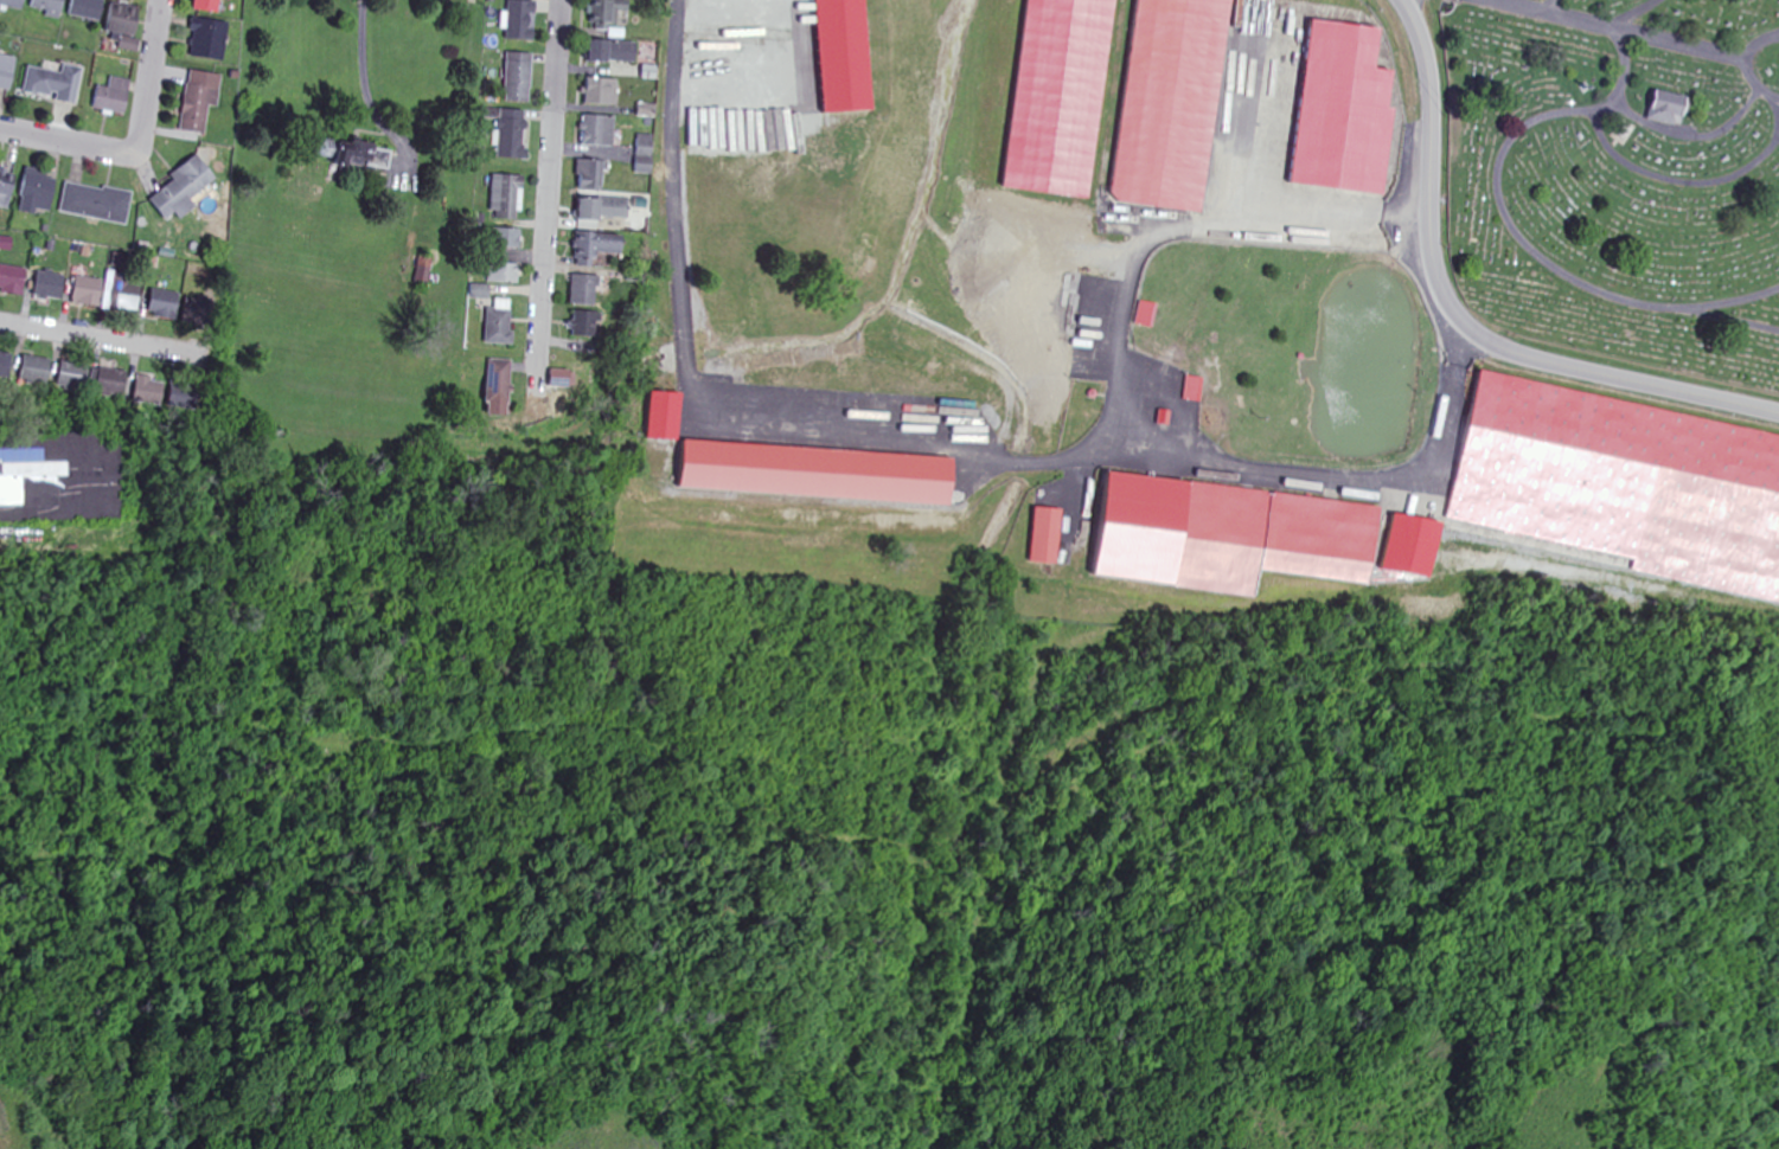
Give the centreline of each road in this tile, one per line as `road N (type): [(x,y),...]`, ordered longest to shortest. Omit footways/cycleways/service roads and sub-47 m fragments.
road 1 (secondary): [(1778,415),(1551,364),(1490,341),(1448,299),(1432,245)]
road 2 (residential): [(536,411),(560,0)]
road 3 (residential): [(161,0),(133,152),(0,127)]
road 4 (secondary): [(1432,245),(1428,70),(1415,23),(1399,0)]
road 5 (residential): [(0,326),(201,355)]

